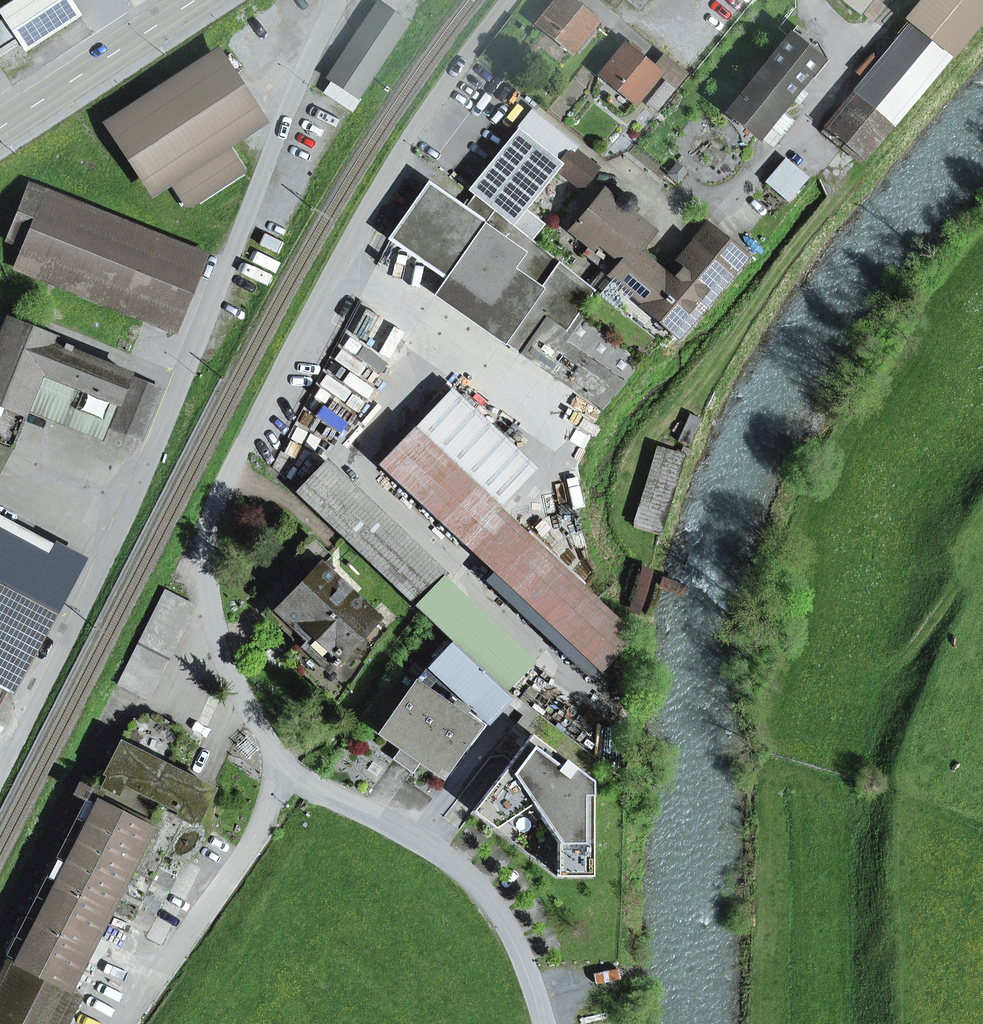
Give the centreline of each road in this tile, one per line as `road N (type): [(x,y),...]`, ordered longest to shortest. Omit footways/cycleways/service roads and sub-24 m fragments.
road 1 (residential): [(277,770),(241,694),(212,601),(207,564),(221,488),(362,210),(510,0)]
road 2 (residential): [(334,0),(122,524),(0,772)]
road 3 (residential): [(543,1023),(524,964),(485,892),(414,839),(277,770)]
road 4 (track): [(676,437),(760,292),(836,192),(802,122)]
road 5 (residential): [(124,1023),(249,843),(277,770)]
road 6 (primary): [(198,0),(0,129)]

